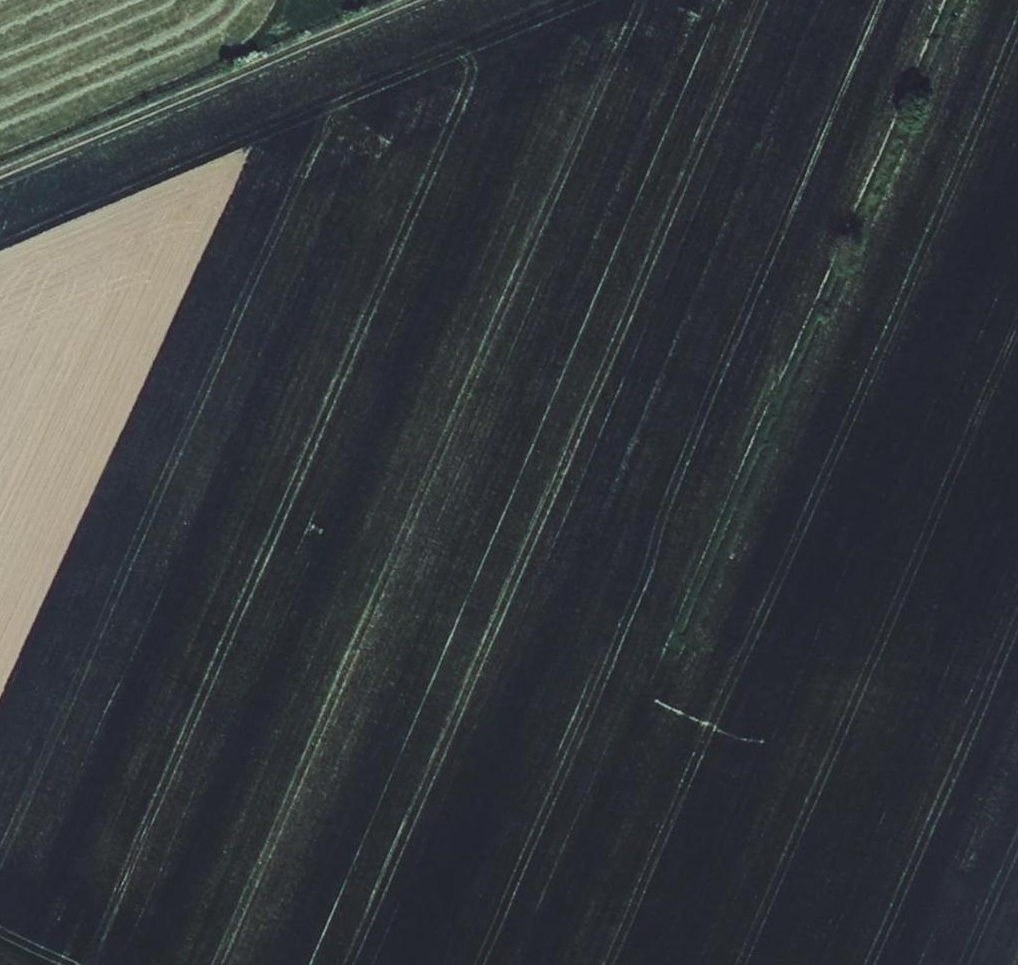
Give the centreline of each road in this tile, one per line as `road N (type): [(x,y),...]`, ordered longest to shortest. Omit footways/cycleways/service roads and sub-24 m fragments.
road 1 (track): [(424,0),(0,181)]

